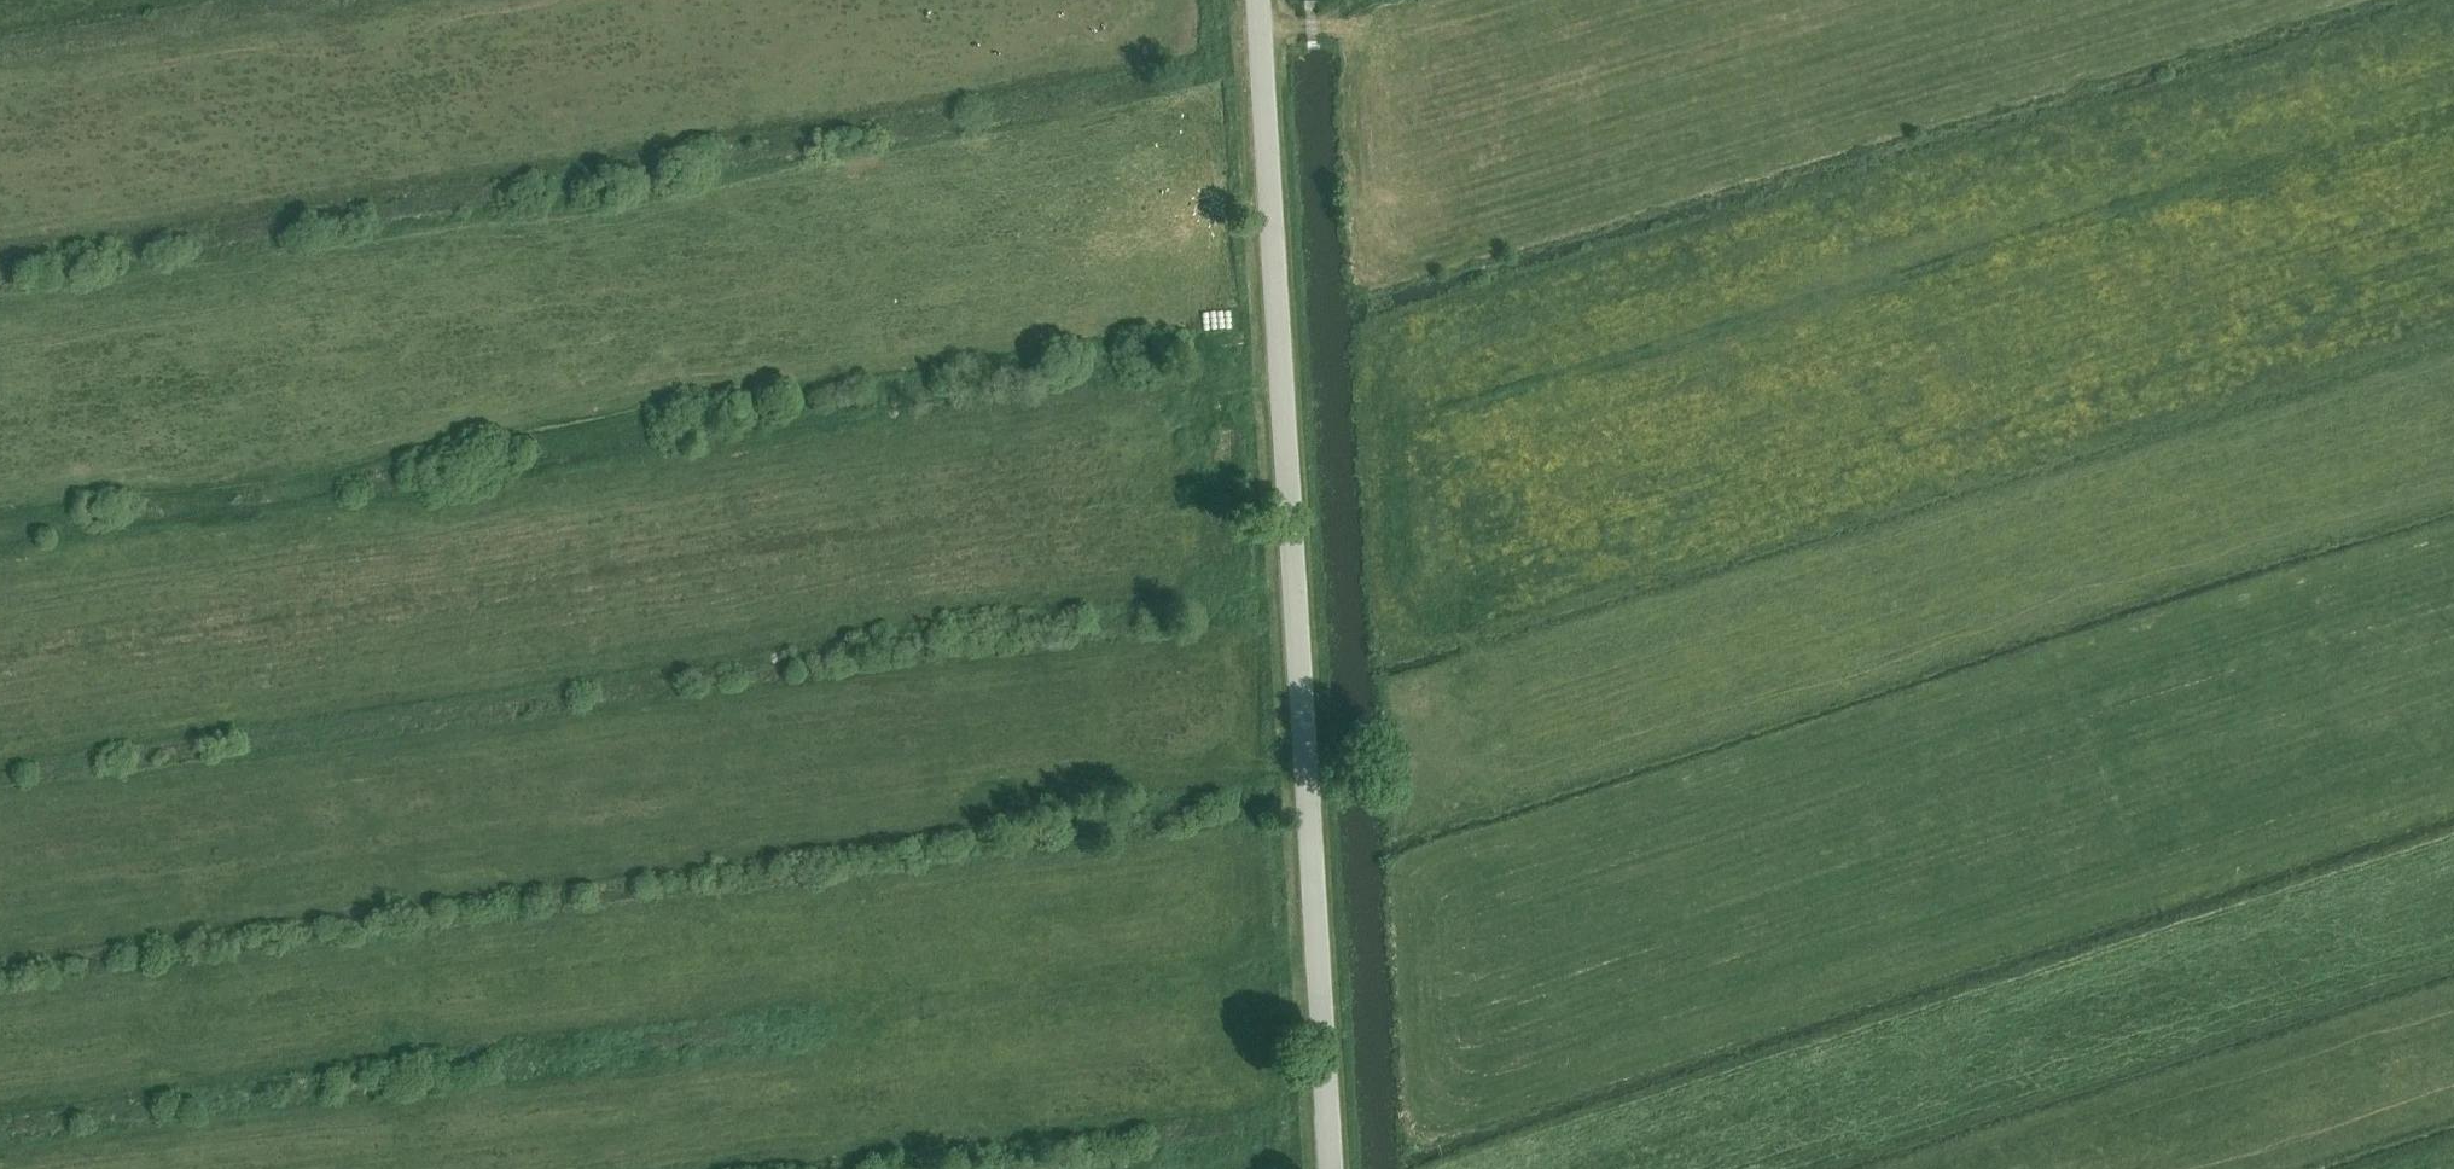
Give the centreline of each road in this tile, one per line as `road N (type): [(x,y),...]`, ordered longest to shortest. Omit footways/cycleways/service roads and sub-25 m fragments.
road 1 (unclassified): [(1329,1168),(1254,0)]

